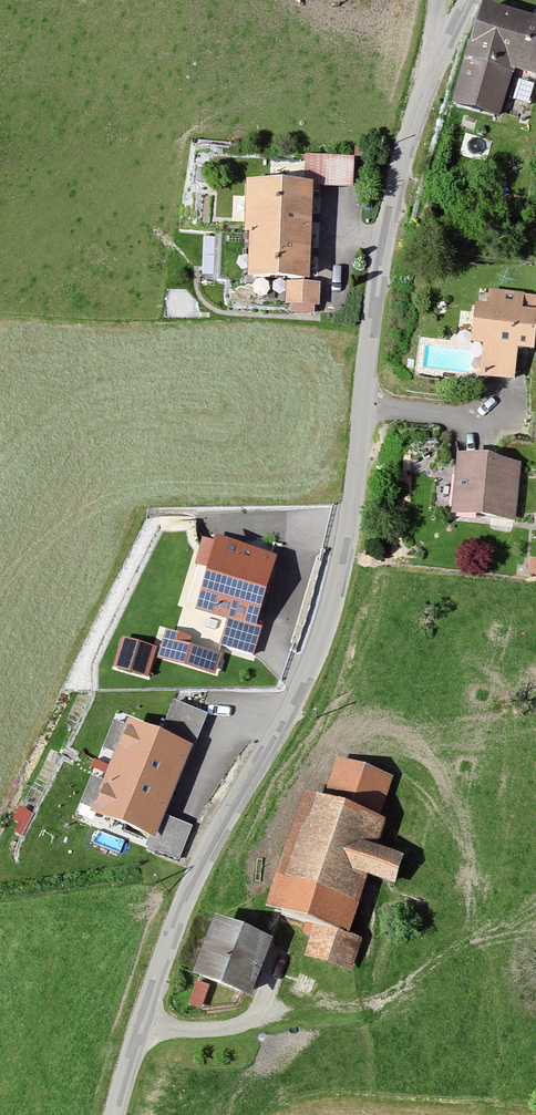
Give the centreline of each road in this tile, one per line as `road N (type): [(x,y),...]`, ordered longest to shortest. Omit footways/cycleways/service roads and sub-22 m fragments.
road 1 (unclassified): [(469,0),(402,166),(371,336),(351,517),(328,615),(299,693),(176,920),(115,1114)]

